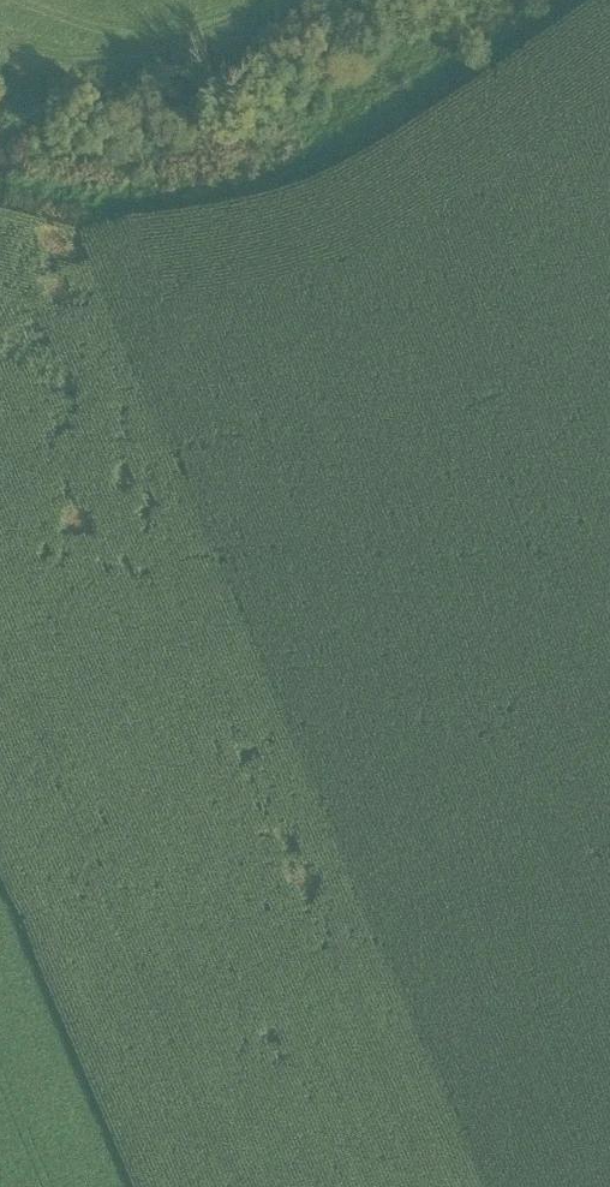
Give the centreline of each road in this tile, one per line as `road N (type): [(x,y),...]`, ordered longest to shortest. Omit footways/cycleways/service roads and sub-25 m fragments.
road 1 (track): [(314,0),(222,42),(166,58),(72,56),(0,42)]

